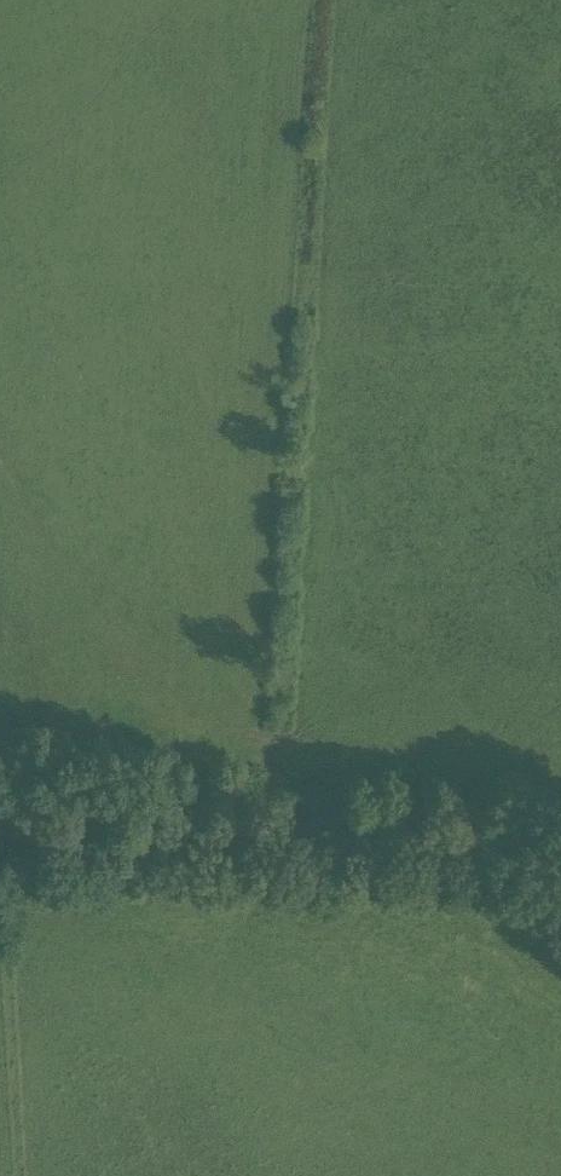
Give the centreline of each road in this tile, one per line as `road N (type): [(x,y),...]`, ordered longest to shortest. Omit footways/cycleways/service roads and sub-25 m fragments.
road 1 (unclassified): [(0,828),(478,836),(520,840),(560,860)]

